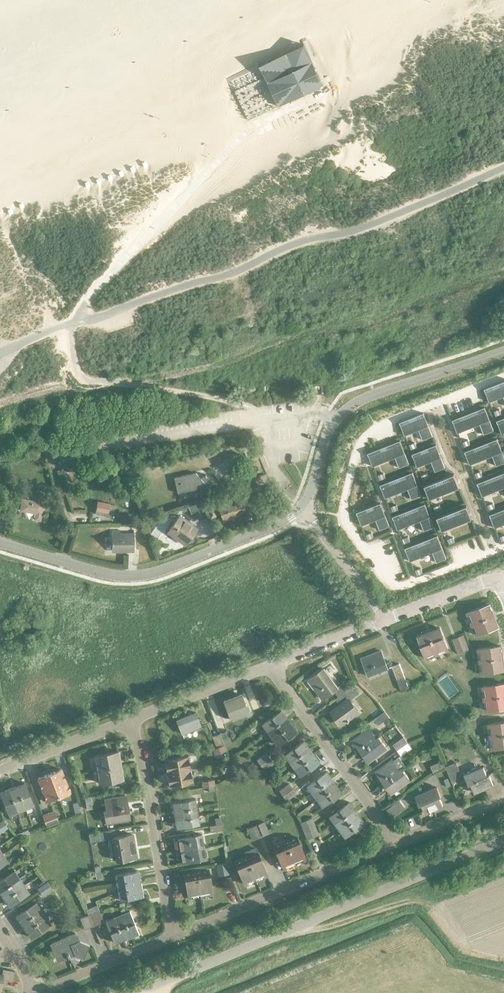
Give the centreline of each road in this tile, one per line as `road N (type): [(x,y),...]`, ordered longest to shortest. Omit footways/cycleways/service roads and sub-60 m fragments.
road 1 (tertiary): [(138,992),(503,842)]
road 2 (unclassified): [(0,544),(138,576),(302,509)]
road 3 (unclassified): [(302,509),(327,434),(344,411),(503,351)]
road 4 (residential): [(174,935),(394,843)]
road 5 (residential): [(174,935),(133,720)]
road 6 (residential): [(394,843),(268,667)]
road 7 (residential): [(38,992),(174,935)]
road 8 (residential): [(268,667),(133,720)]
road 9 (residential): [(133,720),(0,771)]
road 10 (residential): [(386,620),(302,509)]
road 11 (residential): [(386,620),(268,667)]
road 12 (residential): [(503,580),(386,620)]

